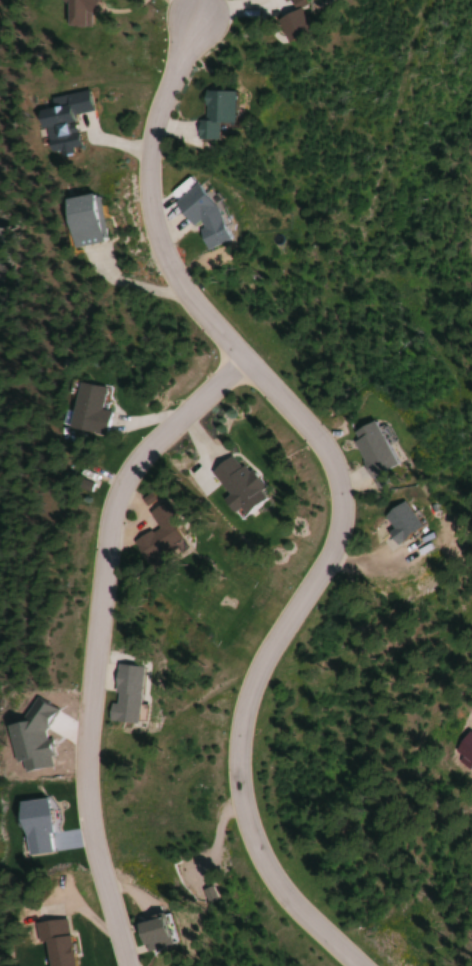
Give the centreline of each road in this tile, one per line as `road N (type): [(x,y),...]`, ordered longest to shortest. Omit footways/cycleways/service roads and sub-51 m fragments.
road 1 (residential): [(358,965),(284,894),(243,805),(238,758),(249,697),(329,551),(340,509),(329,458),(176,280),(146,188),(155,120),(201,15)]
road 2 (residential): [(127,965),(93,850),(83,771),(107,520),(139,455),(244,359)]

